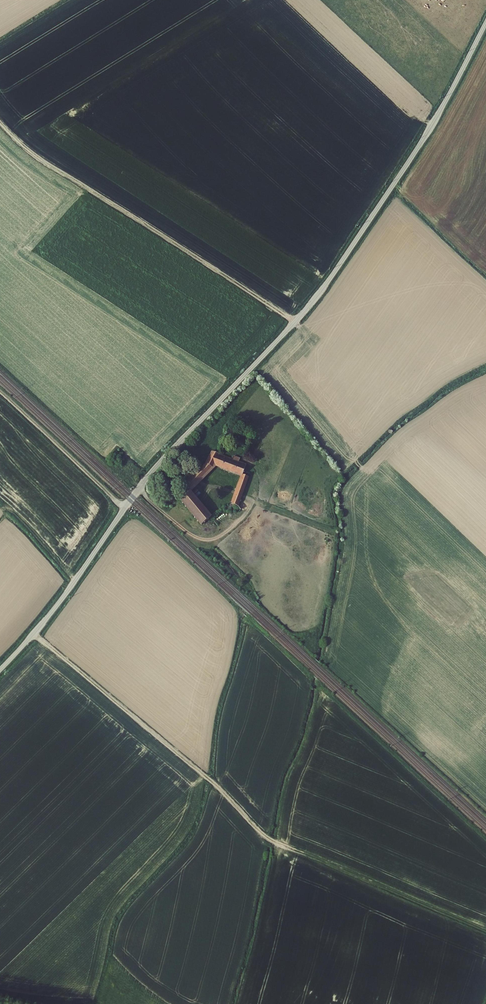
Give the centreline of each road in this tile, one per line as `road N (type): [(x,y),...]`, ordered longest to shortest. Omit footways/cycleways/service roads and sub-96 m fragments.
road 1 (unclassified): [(0,669),(57,605),(150,475),(326,284),(428,131),(485,23)]
road 2 (track): [(33,634),(266,837),(485,932)]
road 3 (track): [(124,508),(0,392)]

